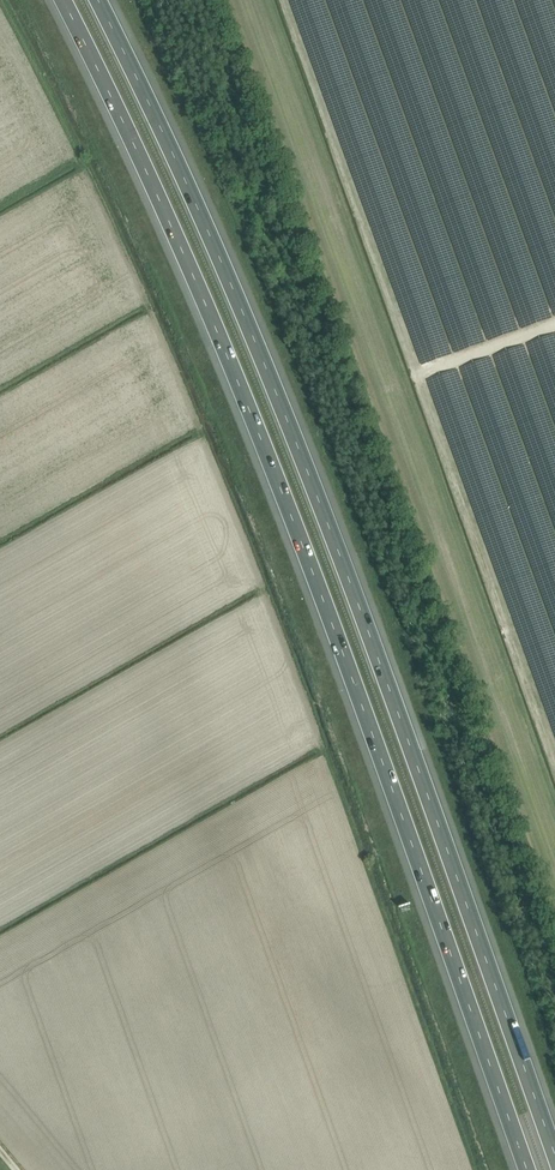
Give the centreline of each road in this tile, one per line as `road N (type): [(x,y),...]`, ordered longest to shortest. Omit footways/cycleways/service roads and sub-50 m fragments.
road 1 (motorway): [(63,0),(169,221),(332,619),(528,1169)]
road 2 (motorway): [(554,1157),(266,367),(100,0)]

